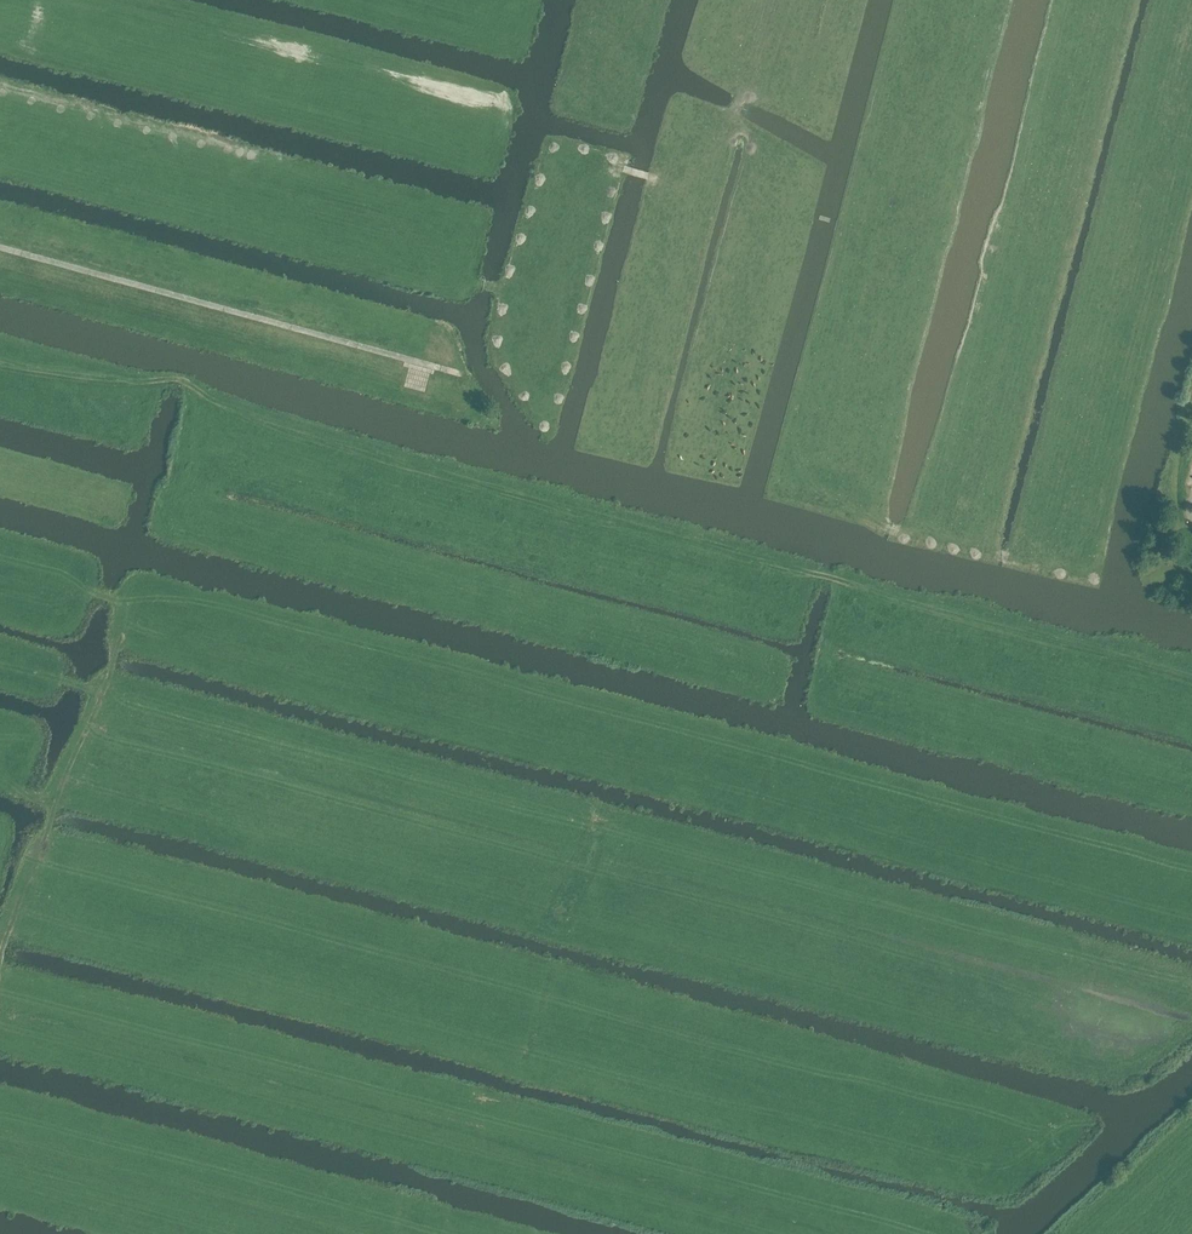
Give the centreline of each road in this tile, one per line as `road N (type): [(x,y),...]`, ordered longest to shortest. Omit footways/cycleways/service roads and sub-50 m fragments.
road 1 (track): [(1191,687),(847,583),(403,465),(226,411),(170,379),(61,379),(0,362)]

